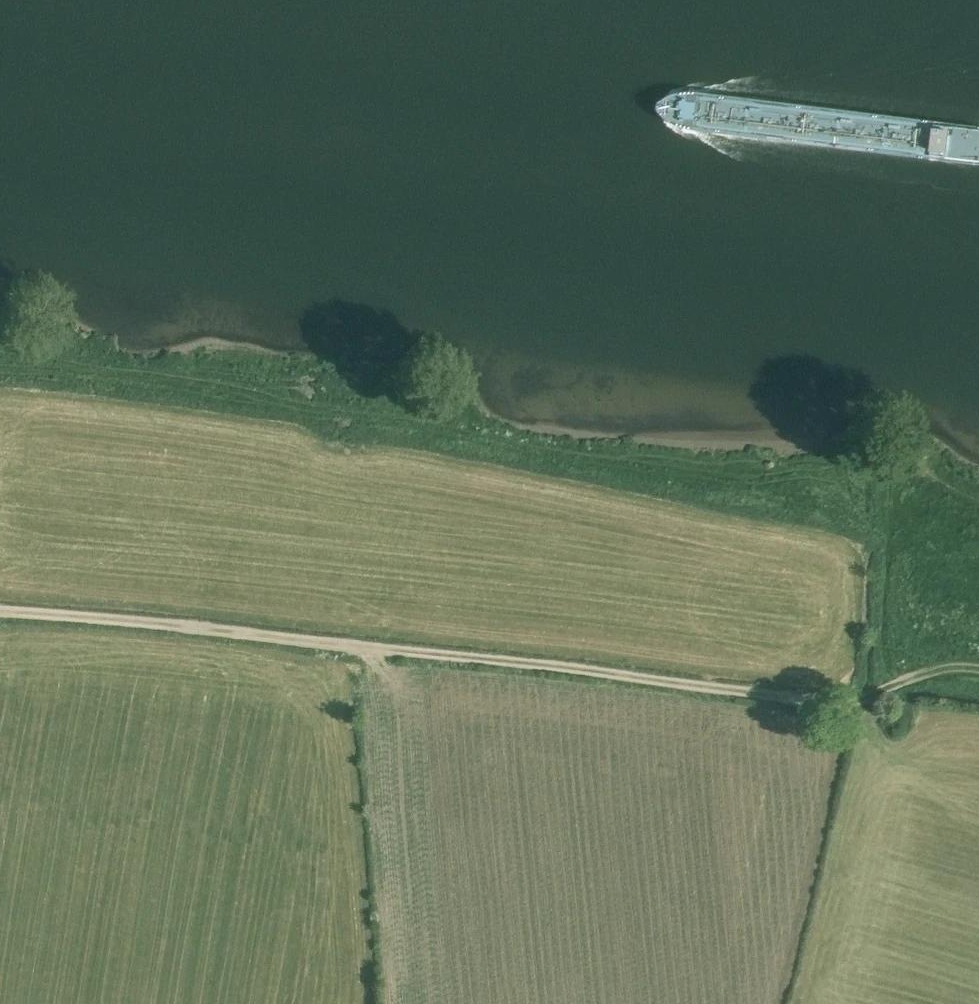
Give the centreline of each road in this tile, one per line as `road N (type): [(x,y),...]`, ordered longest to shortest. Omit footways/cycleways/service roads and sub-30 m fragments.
road 1 (track): [(856,711),(443,655),(0,612)]

